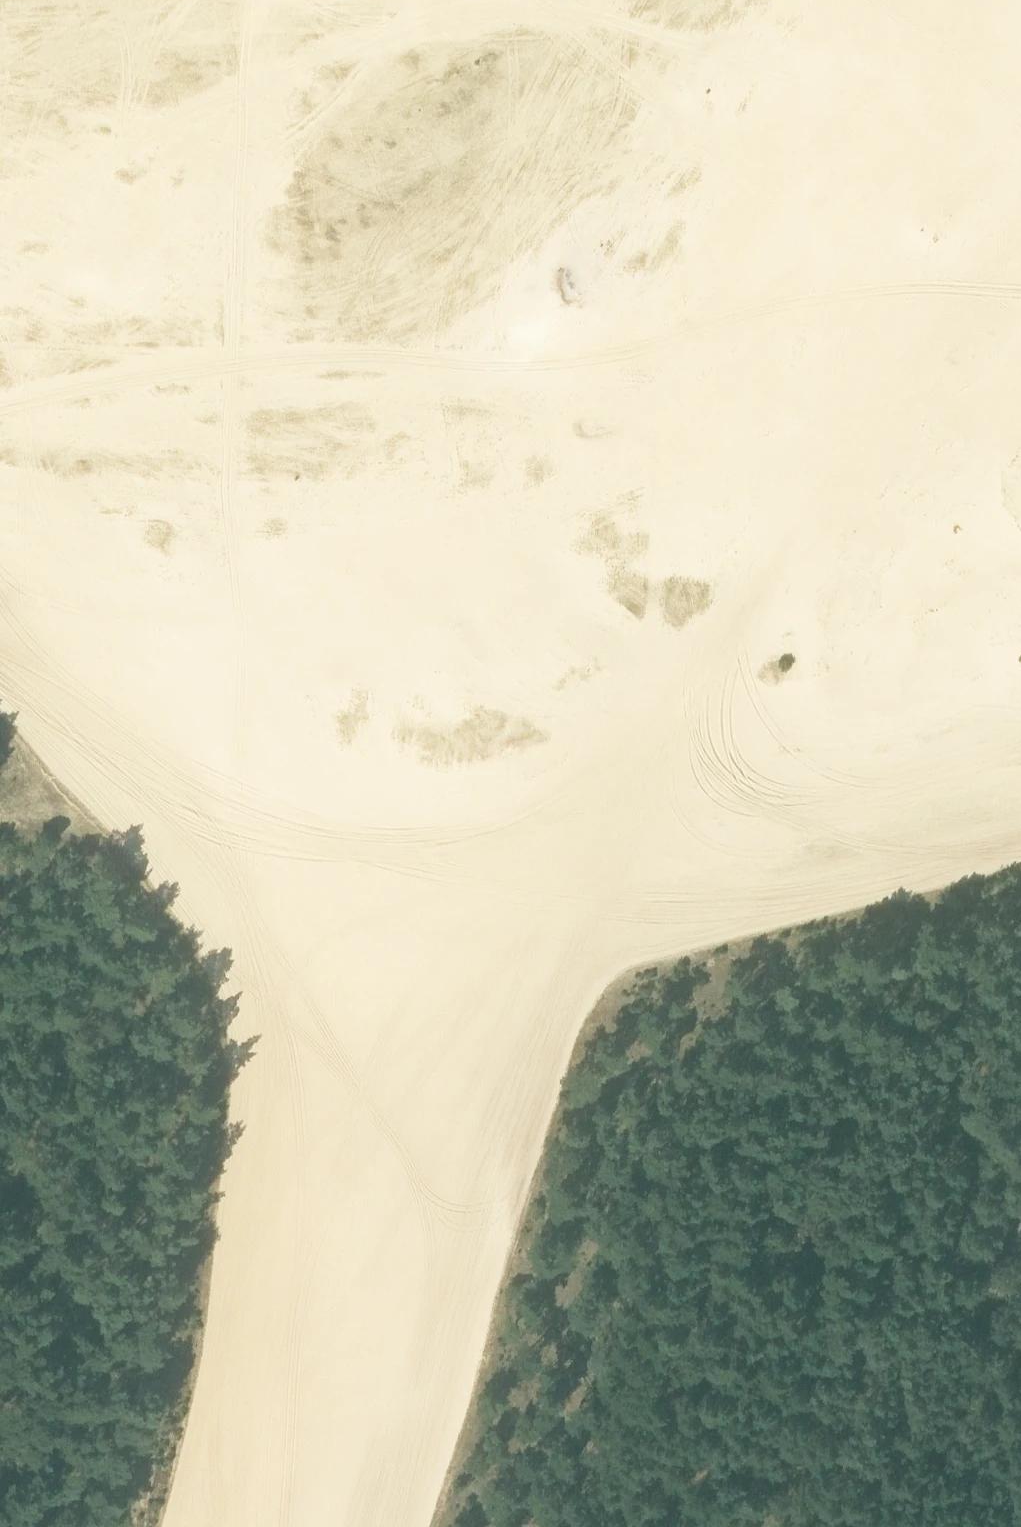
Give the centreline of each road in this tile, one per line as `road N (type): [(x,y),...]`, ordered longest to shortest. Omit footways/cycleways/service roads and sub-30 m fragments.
road 1 (track): [(1020,853),(661,932),(328,903),(88,772),(0,673)]
road 2 (track): [(162,1526),(194,1391),(234,1024),(168,872),(88,772)]

